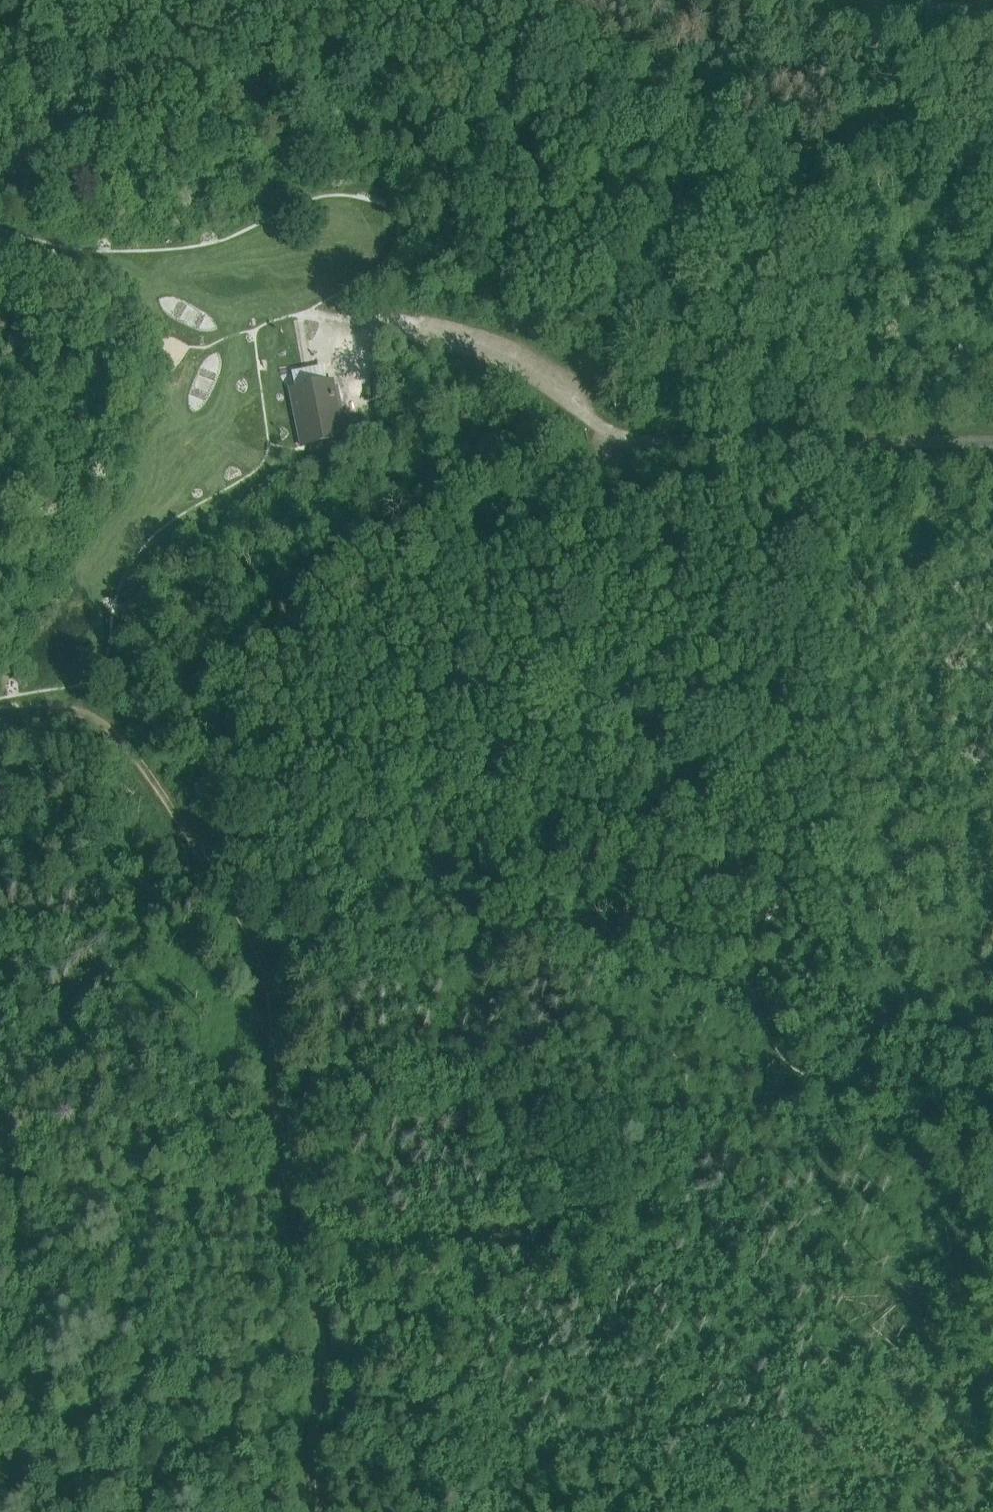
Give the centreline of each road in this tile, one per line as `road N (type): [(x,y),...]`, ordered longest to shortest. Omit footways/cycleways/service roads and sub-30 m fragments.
road 1 (track): [(115,733),(222,896),(263,976),(275,1124),(316,1317),(318,1511)]
road 2 (unclassified): [(385,329),(496,360),(620,436),(992,442)]
road 3 (track): [(0,711),(76,712),(115,733)]

